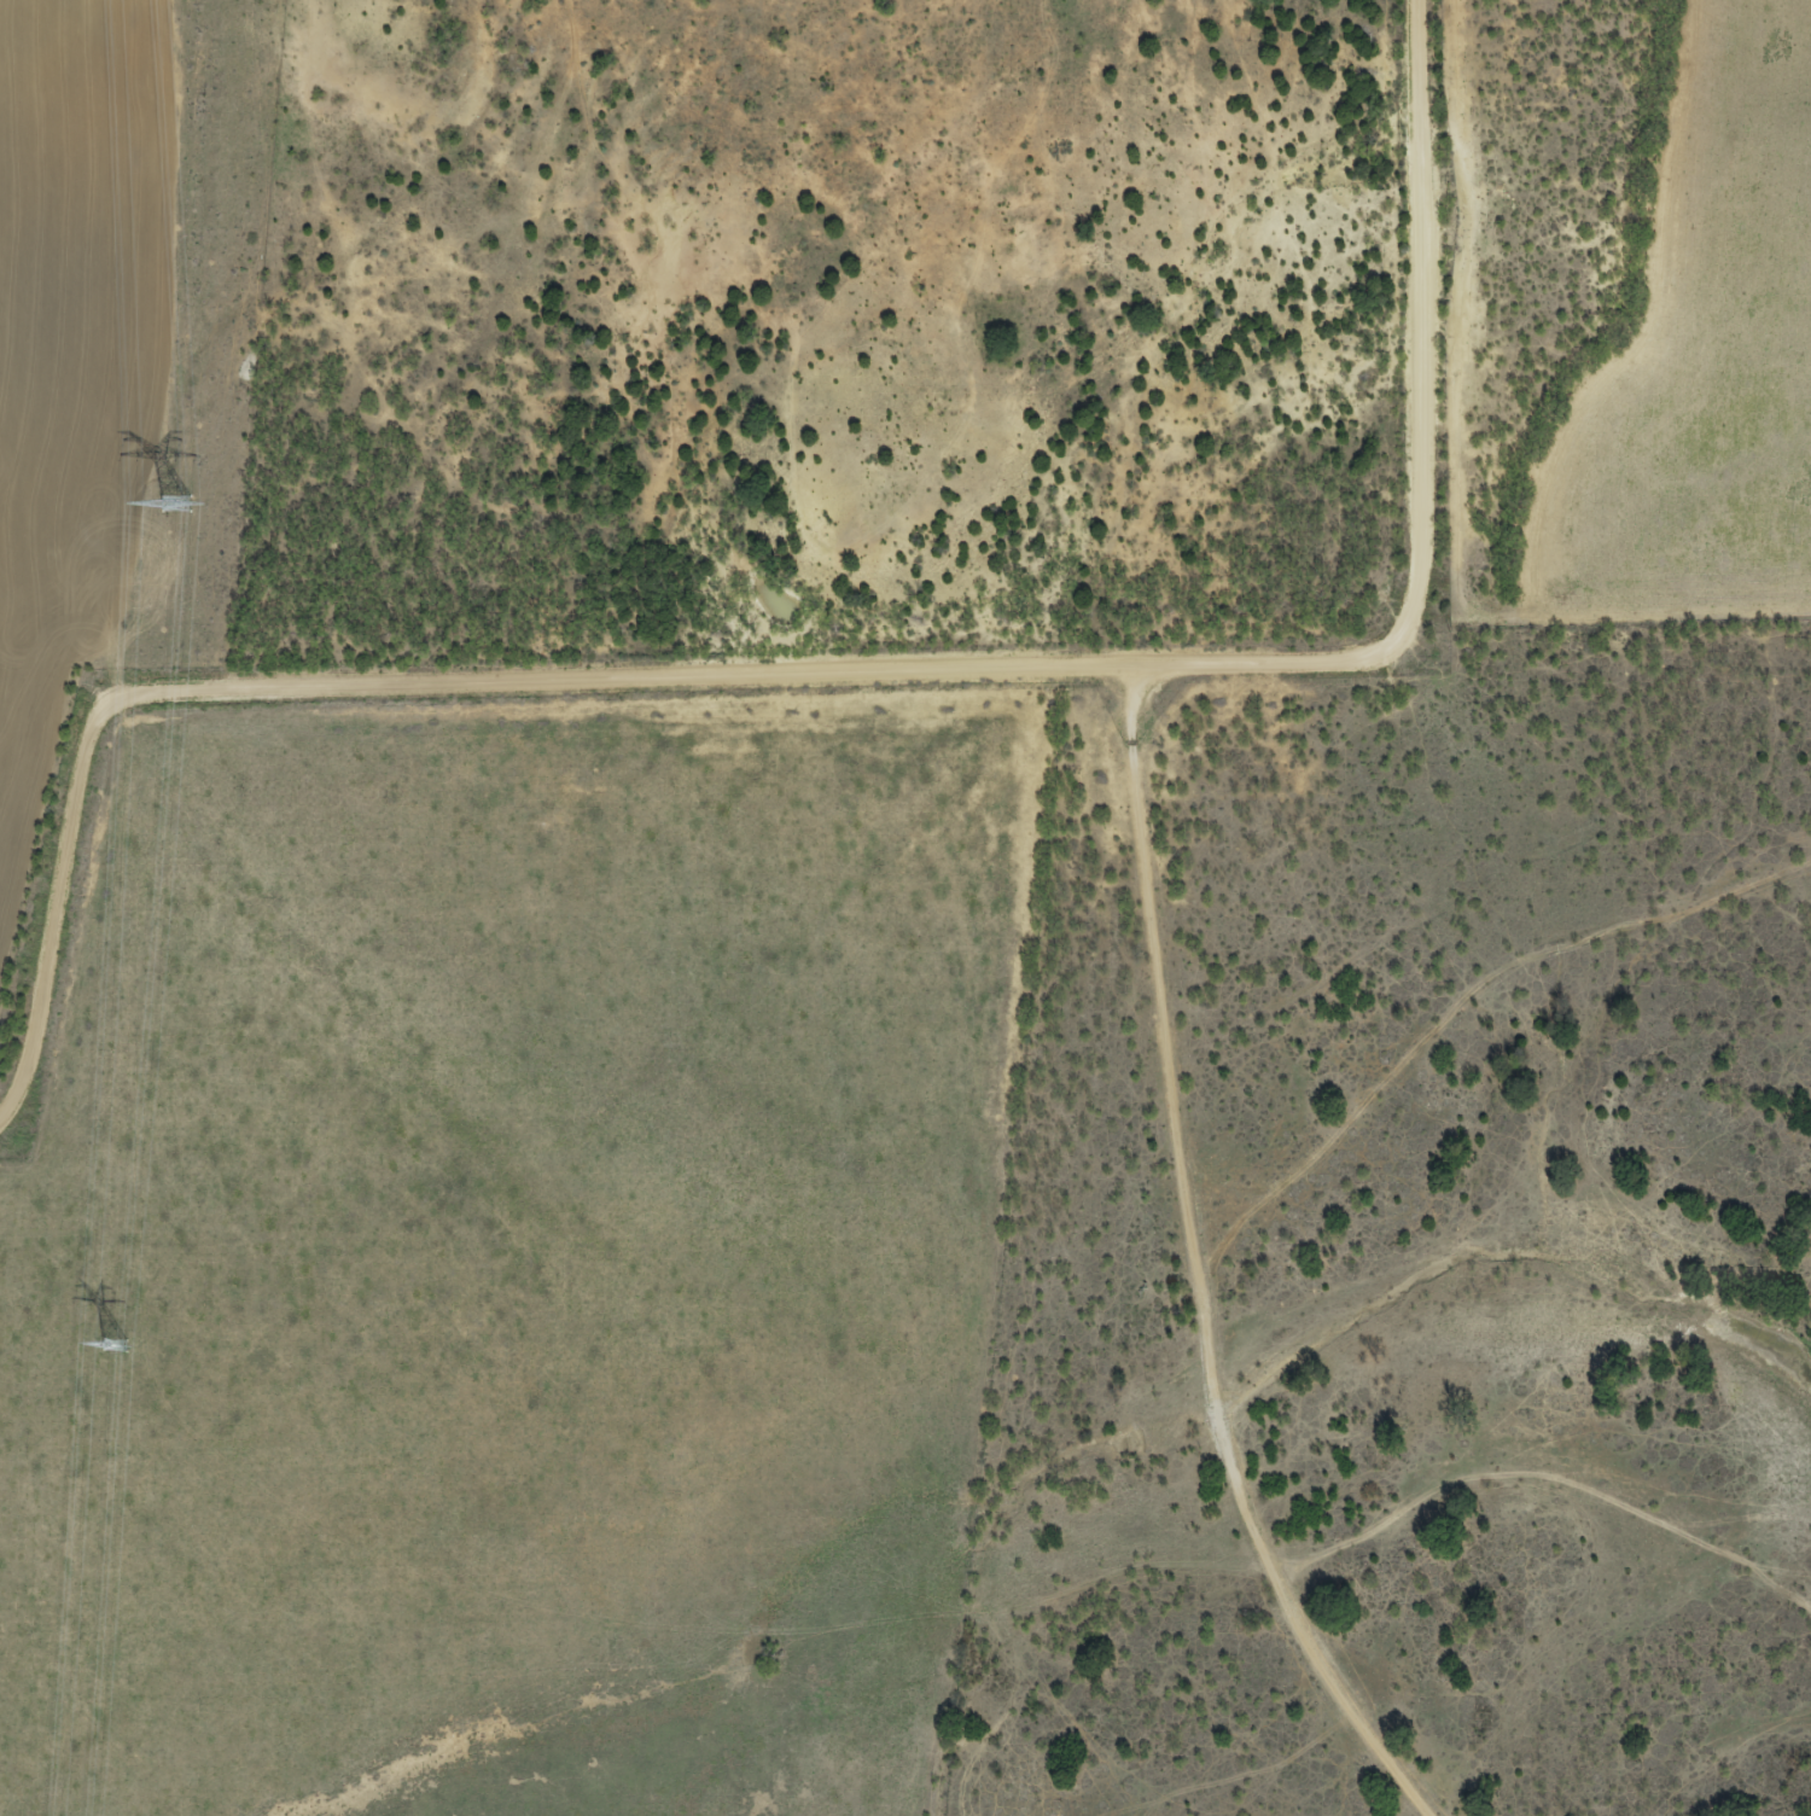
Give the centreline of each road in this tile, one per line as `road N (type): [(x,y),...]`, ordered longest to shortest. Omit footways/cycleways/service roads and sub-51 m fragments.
road 1 (residential): [(1397,0),(1391,660),(1264,721),(210,774),(89,848),(0,1099)]

